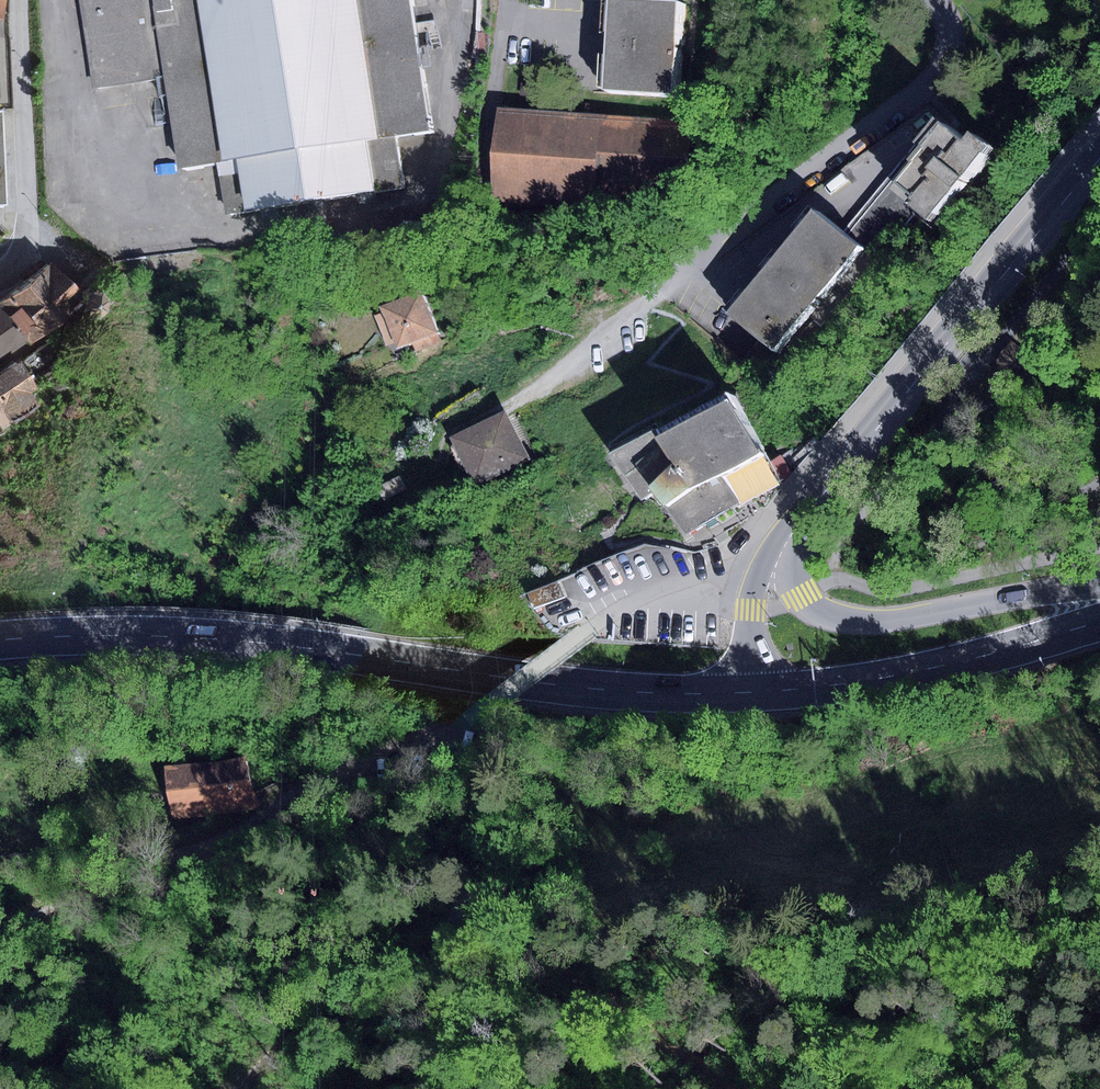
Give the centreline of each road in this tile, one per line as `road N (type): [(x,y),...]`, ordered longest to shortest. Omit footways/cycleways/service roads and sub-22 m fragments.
road 1 (primary): [(0,640),(150,635),(610,690),(748,693)]
road 2 (primary): [(1099,158),(799,521)]
road 3 (residential): [(673,282),(933,79),(951,37),(940,0)]
road 4 (primary): [(1099,588),(893,618),(838,616),(808,604),(795,586),(799,521)]
road 5 (primary): [(1099,622),(936,668),(748,693)]
road 6 (residential): [(0,284),(26,225),(23,0)]
road 7 (track): [(0,857),(142,860),(209,848)]
road 8 (track): [(515,402),(673,282)]
road 9 (primary): [(799,521),(769,550),(756,577),(748,693)]

